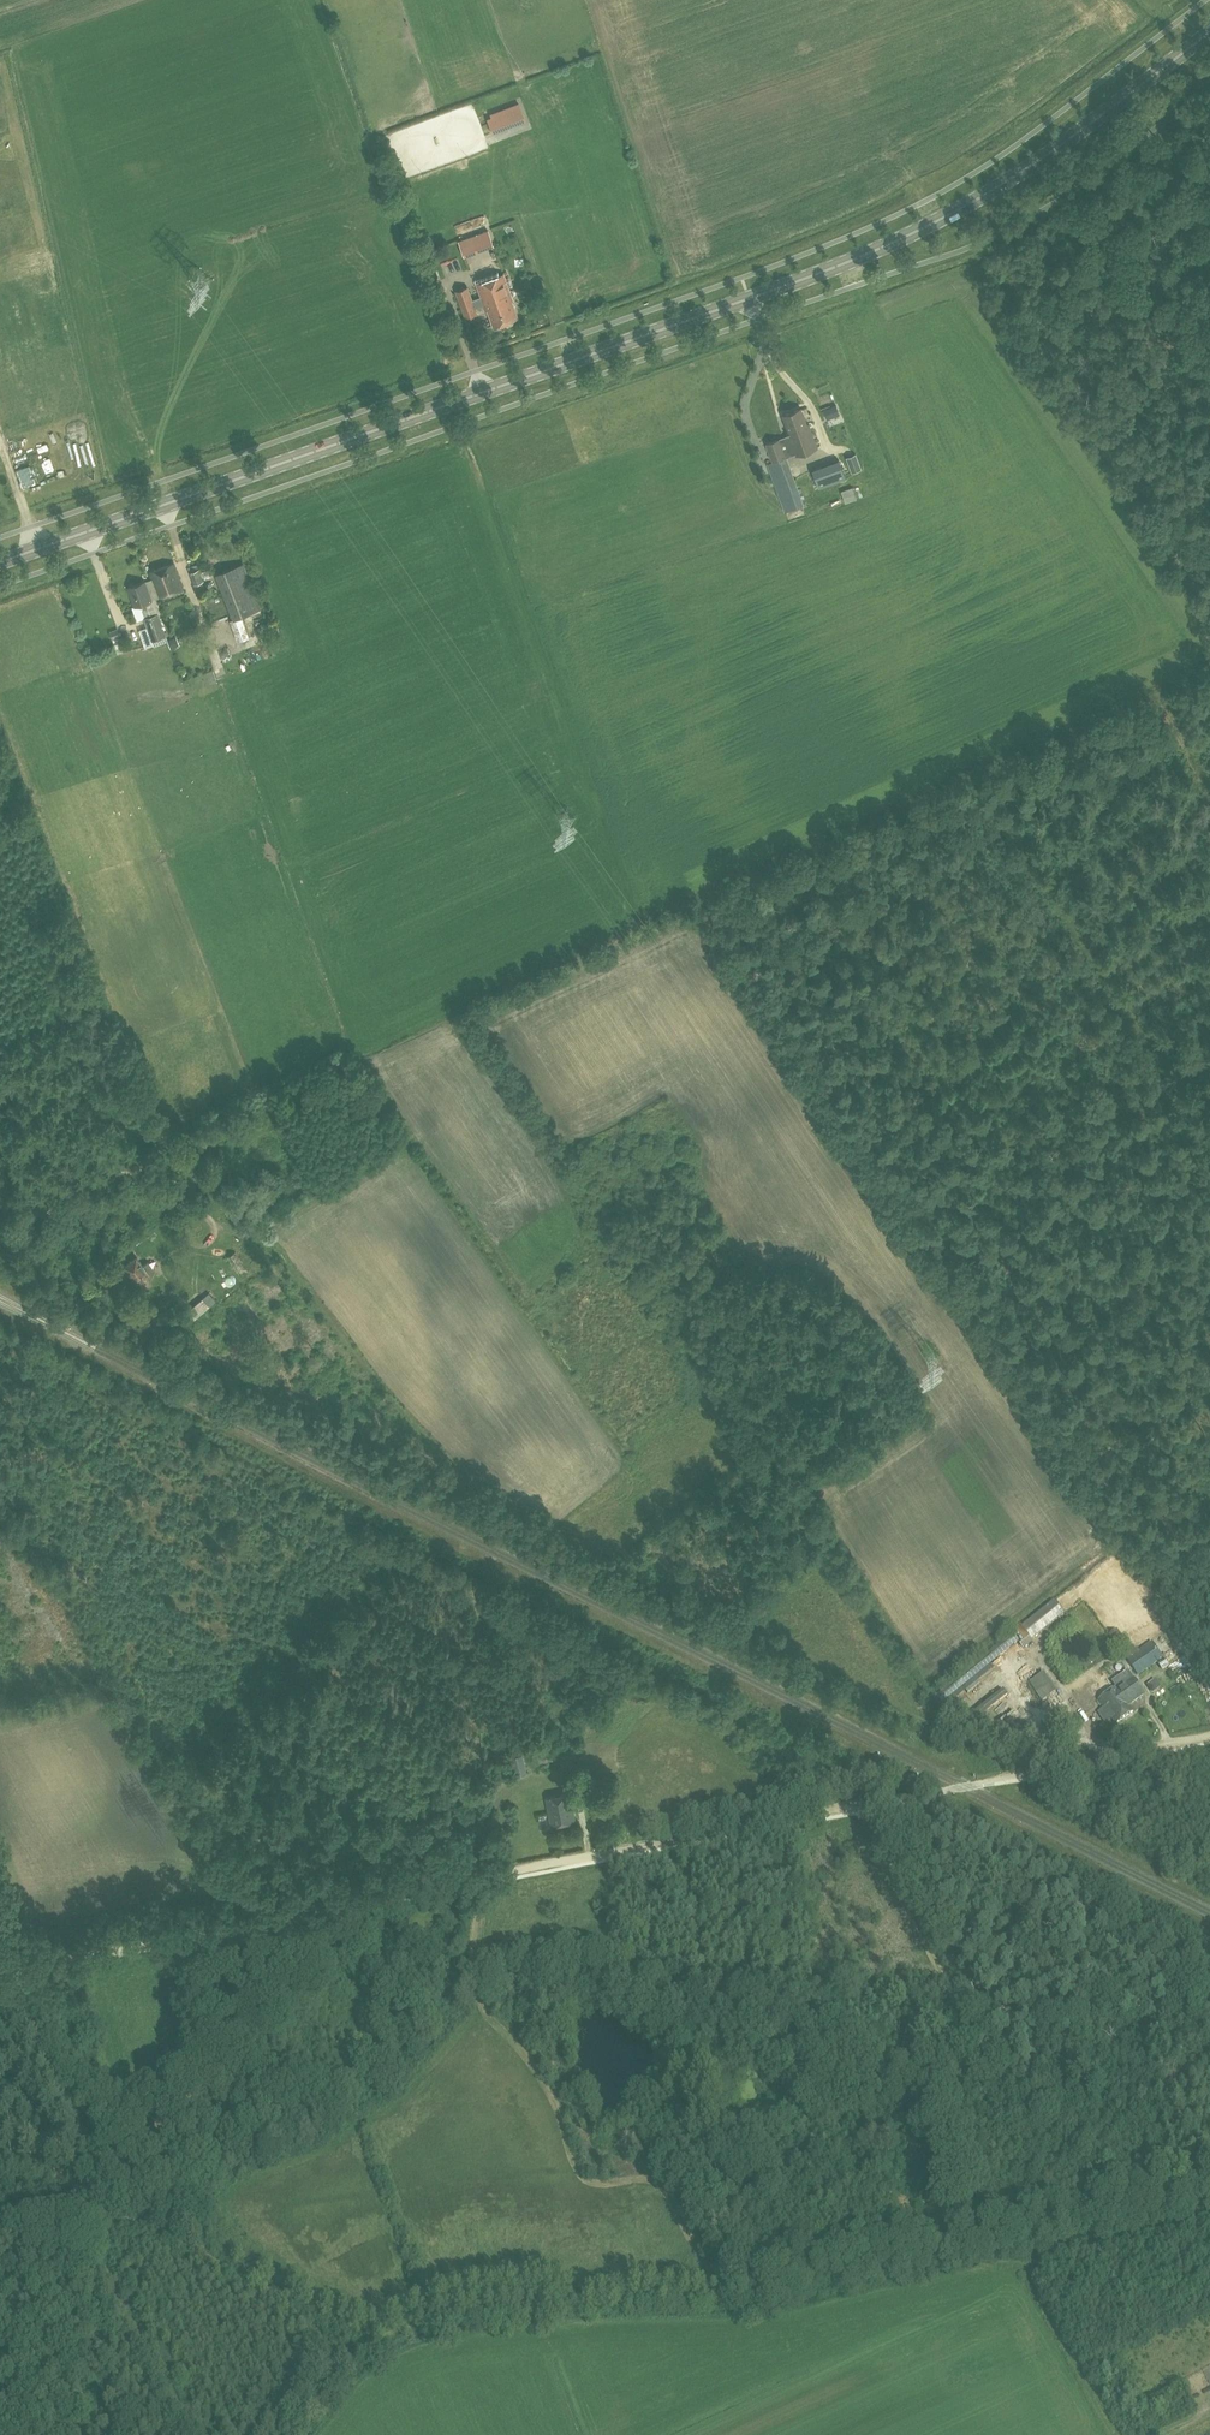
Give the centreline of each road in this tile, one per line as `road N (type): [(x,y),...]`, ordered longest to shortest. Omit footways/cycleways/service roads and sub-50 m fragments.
road 1 (secondary): [(0,561),(846,263),(969,210),(1209,36)]
road 2 (track): [(1209,1736),(0,1971)]
road 3 (track): [(866,1803),(959,2000),(960,2045),(938,2073),(933,2097),(981,2244),(785,2290),(554,2298),(425,2321),(375,2337),(291,2434)]
road 4 (track): [(1209,668),(975,782),(1209,1144)]
road 5 (track): [(0,1116),(26,1195),(42,1212),(64,1212),(114,1179),(135,1175),(209,1217),(216,1239)]
road 6 (track): [(195,2434),(86,2227),(85,2206),(99,2182)]
road 7 (track): [(98,2176),(39,1981),(0,1922)]
road 8 (track): [(981,2244),(1209,2183)]

